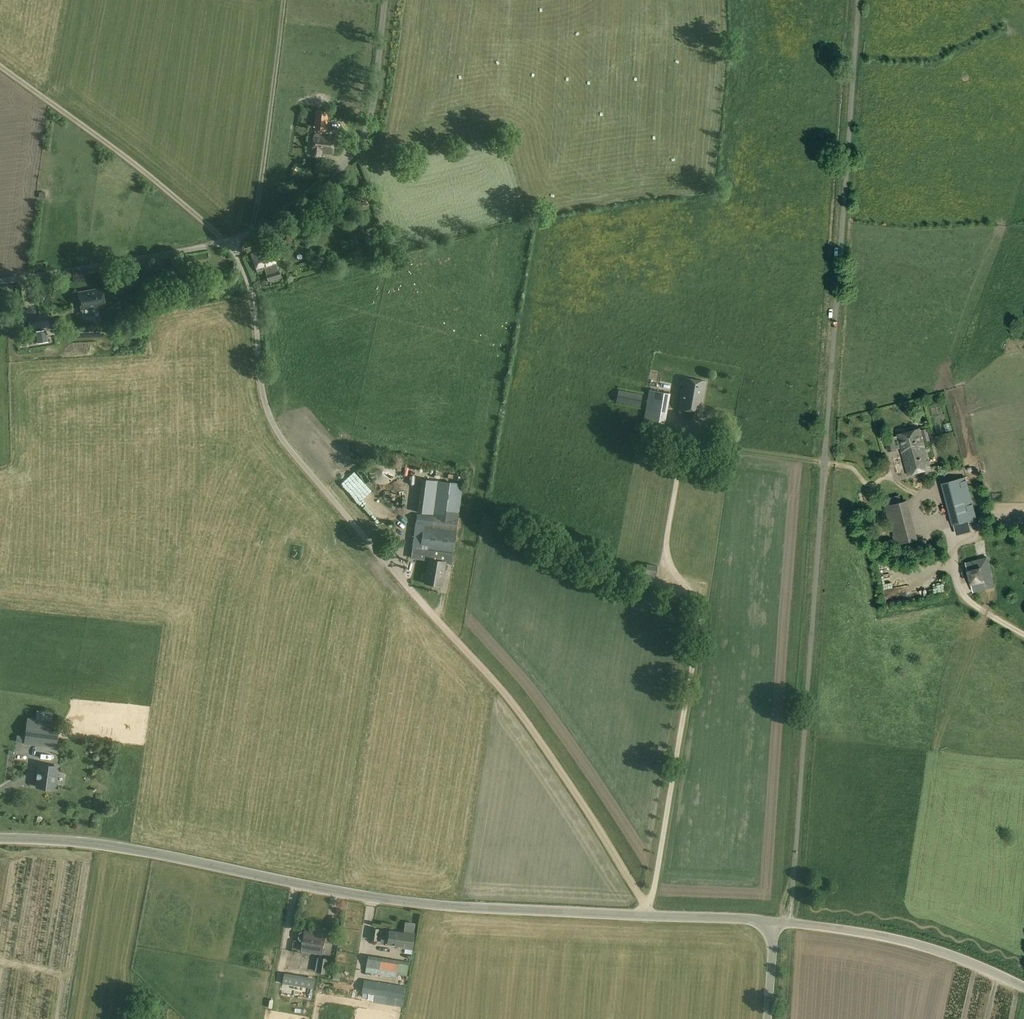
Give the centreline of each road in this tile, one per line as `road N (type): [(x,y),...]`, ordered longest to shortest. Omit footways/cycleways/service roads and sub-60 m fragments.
road 1 (unclassified): [(648,906),(521,715),(276,429),(263,390),(254,295),(228,242)]
road 2 (tertiary): [(648,916),(404,901),(130,849),(0,838)]
road 3 (unclassified): [(683,441),(662,573),(696,602),(698,623),(648,906)]
road 4 (unclassified): [(228,242),(295,204),(356,146),(372,108),(384,0)]
road 5 (unclassified): [(0,65),(228,242)]
road 6 (tertiary): [(1023,987),(920,944),(789,922)]
road 7 (unclassified): [(0,281),(228,242)]
road 8 (track): [(683,441),(847,465),(868,487)]
road 9 (tertiary): [(774,921),(648,916)]

